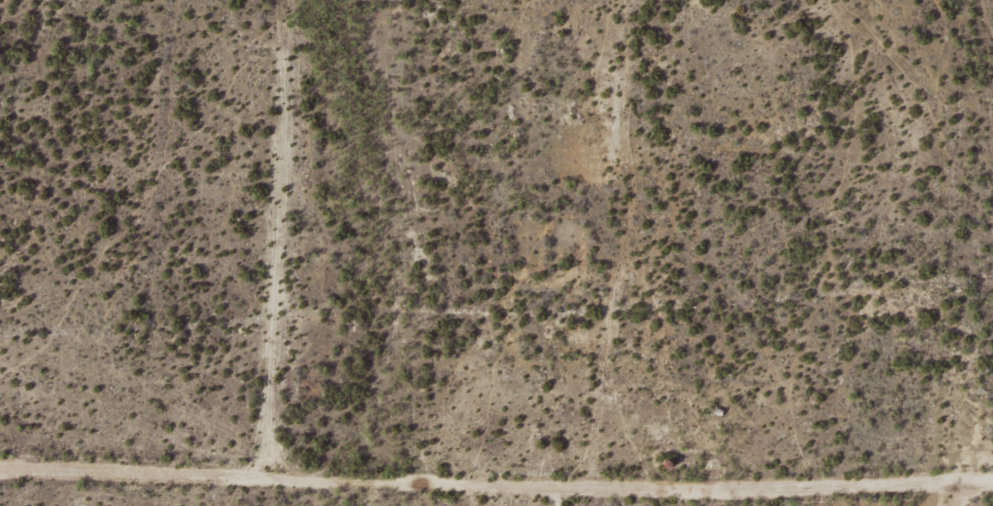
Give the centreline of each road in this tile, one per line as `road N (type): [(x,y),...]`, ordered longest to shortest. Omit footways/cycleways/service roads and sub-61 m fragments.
road 1 (track): [(992,488),(281,494),(0,476)]
road 2 (track): [(595,505),(652,222),(682,181),(743,151),(823,151),(888,176),(933,166),(948,60),(992,24)]
road 3 (track): [(281,494),(286,181),(308,0)]

